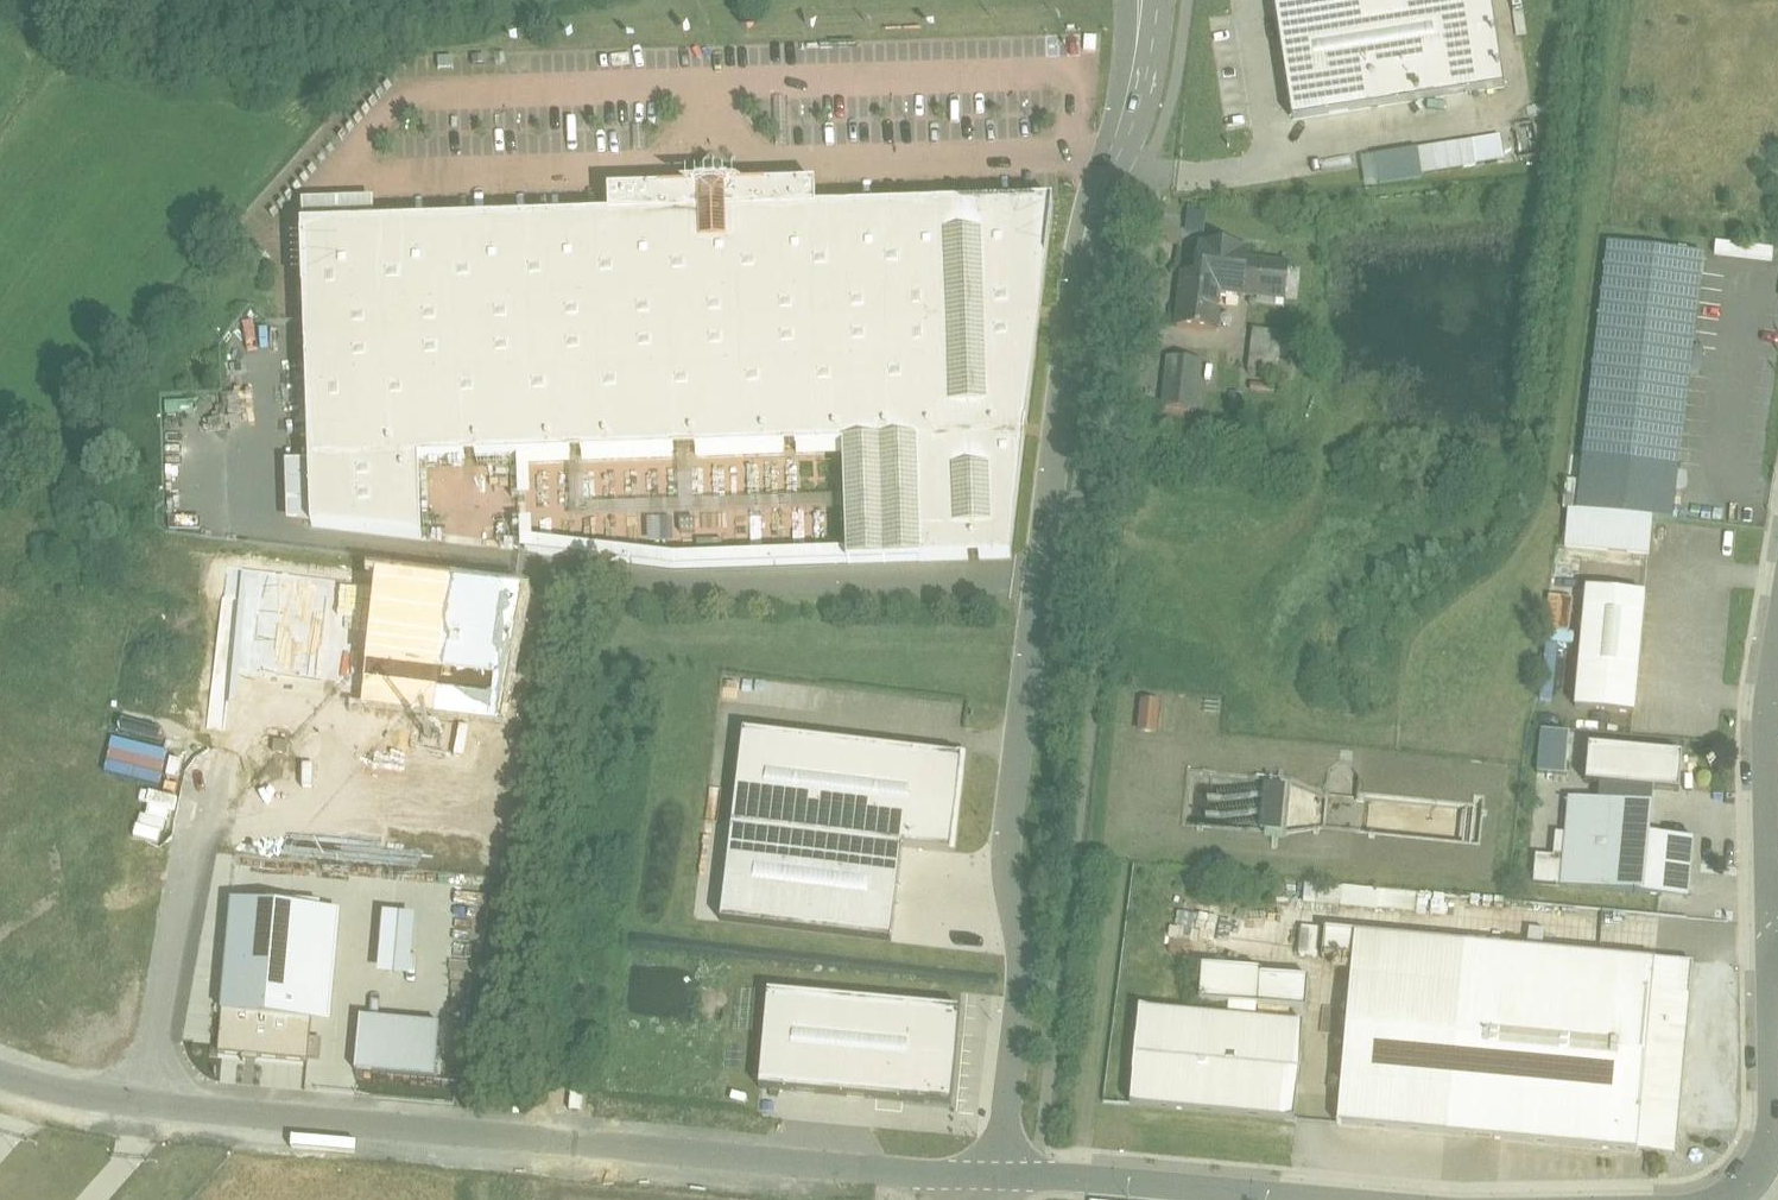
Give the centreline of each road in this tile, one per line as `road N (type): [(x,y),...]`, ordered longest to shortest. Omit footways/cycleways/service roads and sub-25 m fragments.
road 1 (unclassified): [(1146,0),(1139,58),(1080,257),(1005,852),(1018,1018),(991,1178)]
road 2 (unclassified): [(0,1074),(65,1099),(991,1178)]
road 3 (unclassified): [(1731,1199),(1754,1188),(1770,1162),(1776,923)]
road 4 (unclassified): [(991,1178),(1282,1199)]
road 5 (unclassified): [(1776,923),(1767,696),(1777,637)]

